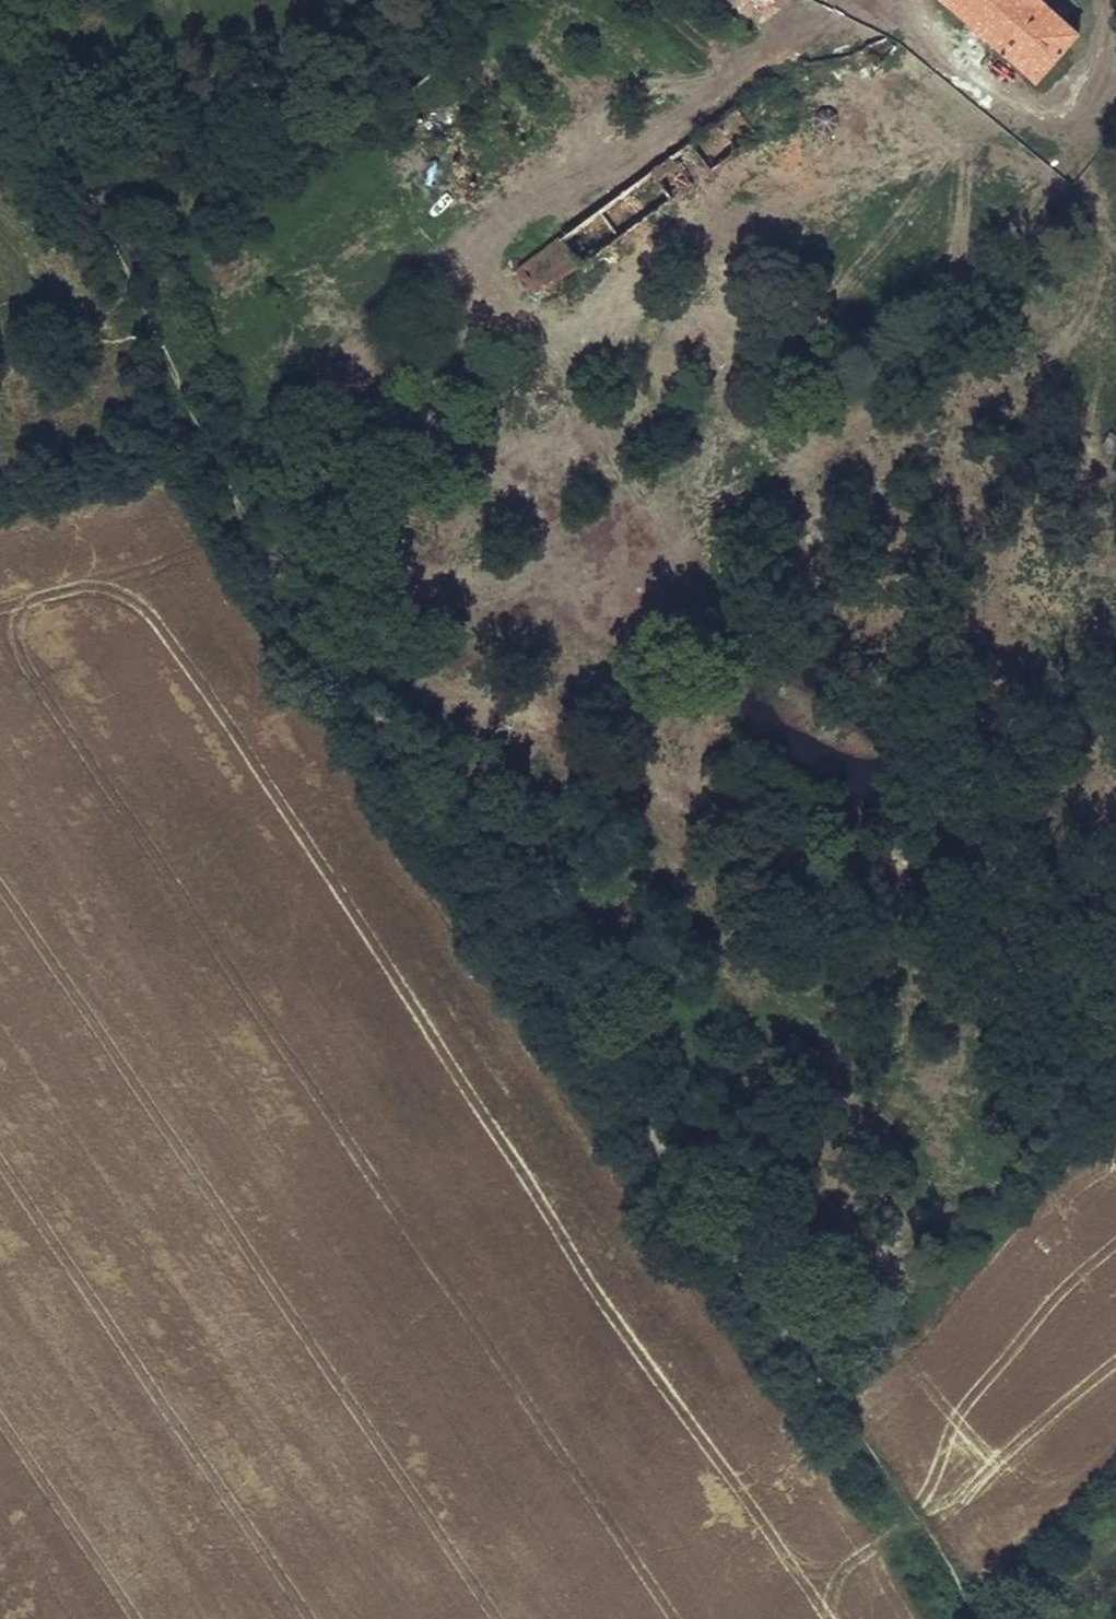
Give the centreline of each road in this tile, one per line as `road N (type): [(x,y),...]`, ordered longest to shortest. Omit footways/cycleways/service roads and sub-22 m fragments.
road 1 (track): [(977,1618),(891,1483),(756,1300),(256,534),(187,408),(79,169),(0,42)]

